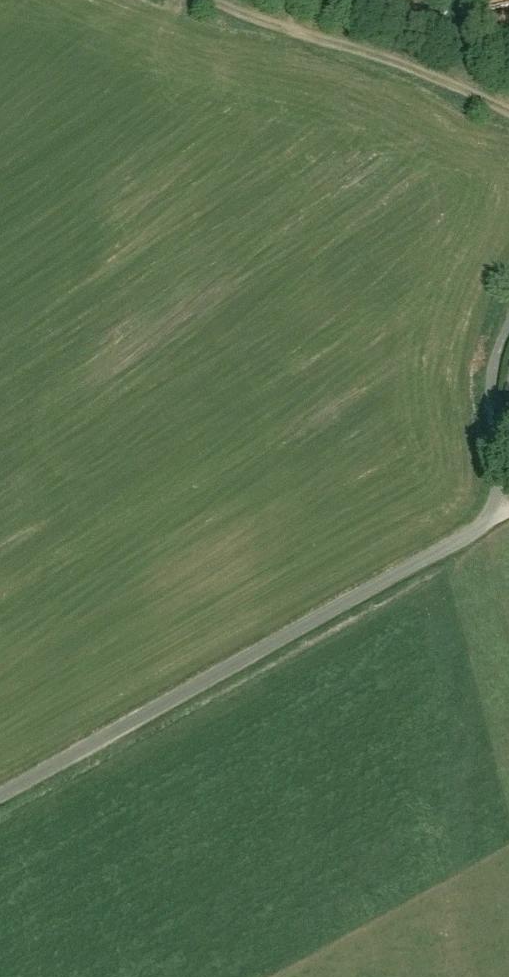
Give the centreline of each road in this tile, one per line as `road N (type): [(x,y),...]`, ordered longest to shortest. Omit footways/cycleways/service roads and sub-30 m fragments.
road 1 (unclassified): [(0,796),(485,524),(500,492),(492,380),(508,330)]
road 2 (track): [(213,0),(397,60),(508,108)]

